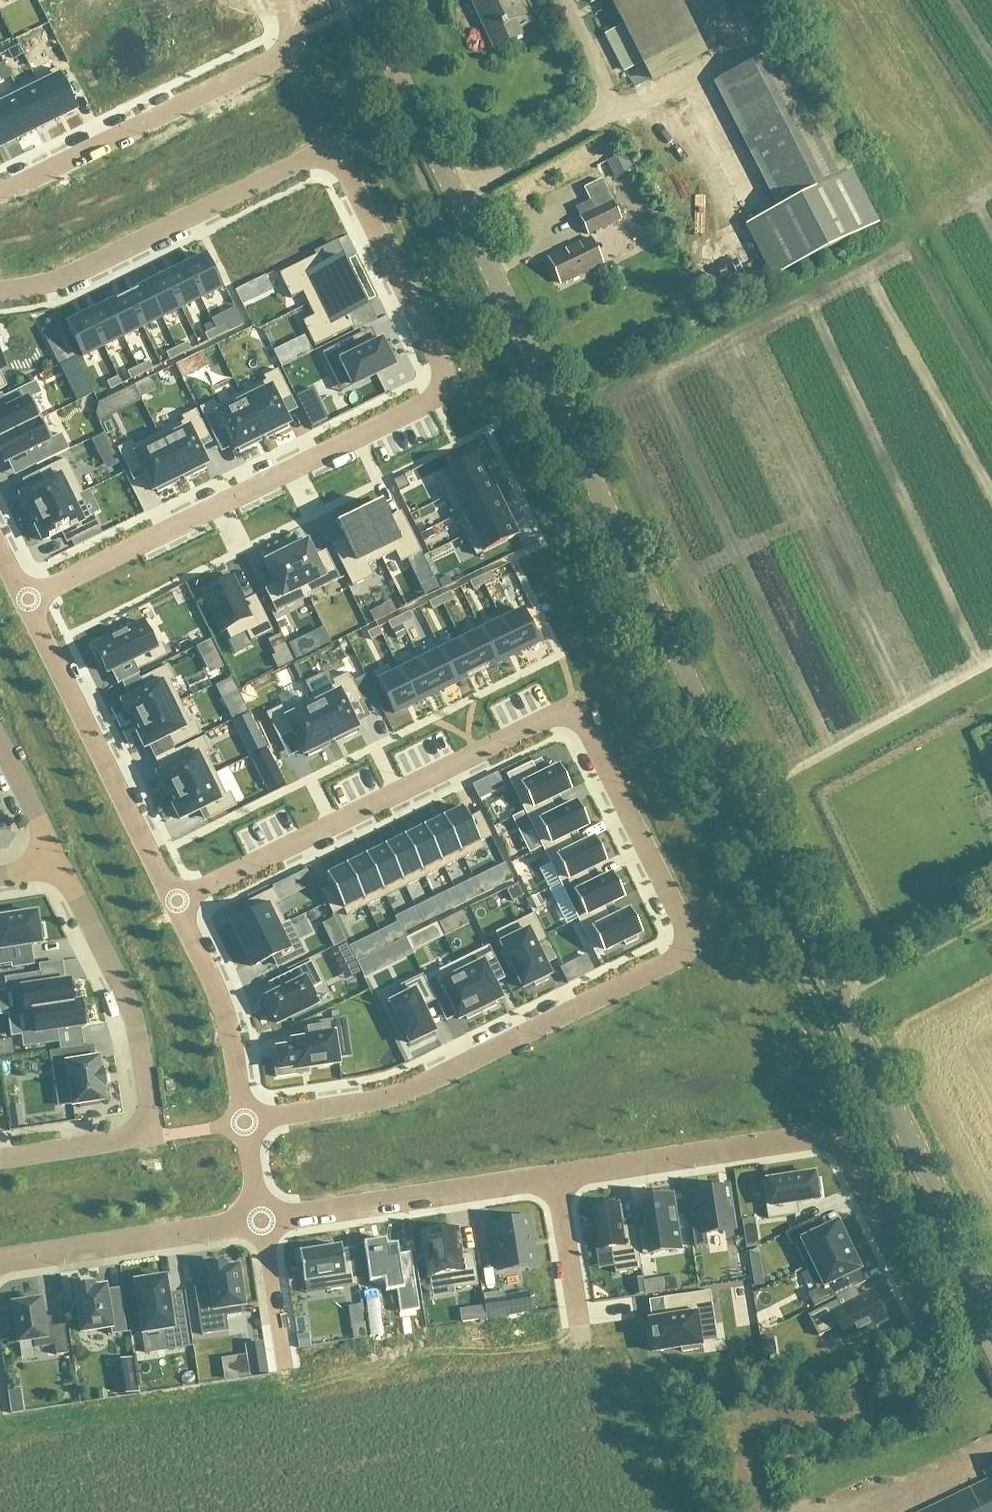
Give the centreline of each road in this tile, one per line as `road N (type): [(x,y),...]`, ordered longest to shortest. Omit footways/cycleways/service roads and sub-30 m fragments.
road 1 (tertiary): [(991,1315),(422,131)]
road 2 (residential): [(246,1123),(410,1092),(673,964),(685,930),(585,731),(565,718),(175,905)]
road 3 (residential): [(22,603),(432,402),(442,369),(333,161),(306,160),(52,284),(0,293)]
road 4 (residential): [(556,1181),(830,1144),(850,1161),(934,1338)]
road 5 (residential): [(0,1160),(153,1137),(128,1007),(60,867)]
road 6 (residential): [(279,0),(291,37),(277,60),(0,193)]
road 7 (residential): [(22,603),(175,905)]
road 8 (residential): [(261,1224),(556,1181)]
road 9 (residential): [(261,1224),(0,1261)]
road 10 (residential): [(175,905),(228,1025),(246,1123)]
road 11 (residential): [(763,0),(770,13),(615,93)]
road 12 (residential): [(422,131),(589,44)]
road 13 (tertiary): [(422,131),(360,0)]
road 14 (residential): [(261,1224),(284,1366)]
road 15 (residential): [(556,1181),(577,1323)]
road 16 (residential): [(60,867),(0,748)]

